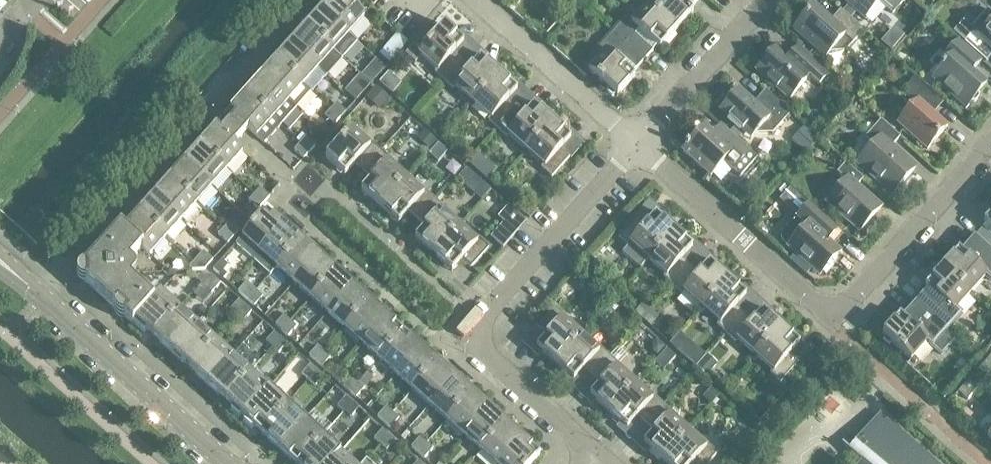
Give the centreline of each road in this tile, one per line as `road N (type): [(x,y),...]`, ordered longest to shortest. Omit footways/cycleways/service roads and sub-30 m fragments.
road 1 (residential): [(600,456),(467,332),(642,141)]
road 2 (residential): [(310,0),(42,298)]
road 3 (residential): [(741,232),(833,313),(990,135)]
road 4 (tertiary): [(236,463),(42,298)]
road 5 (residential): [(642,141),(480,0)]
road 6 (residential): [(642,141),(762,0)]
road 7 (residential): [(741,232),(642,141)]

